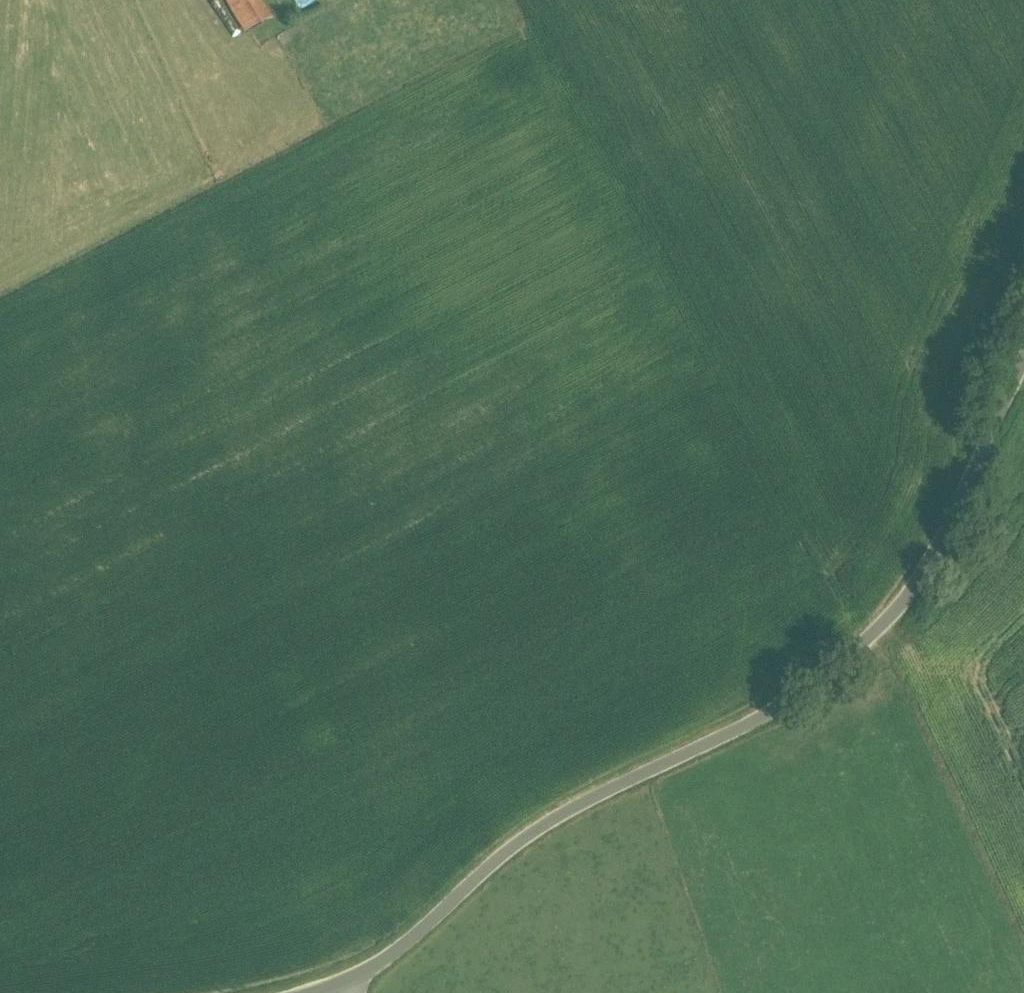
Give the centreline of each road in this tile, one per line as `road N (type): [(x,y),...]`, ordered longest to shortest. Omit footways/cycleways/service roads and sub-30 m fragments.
road 1 (unclassified): [(1023,351),(949,512),(900,591),(846,650),(788,692),(560,803),(505,839),(431,930),(350,980),(310,992)]

